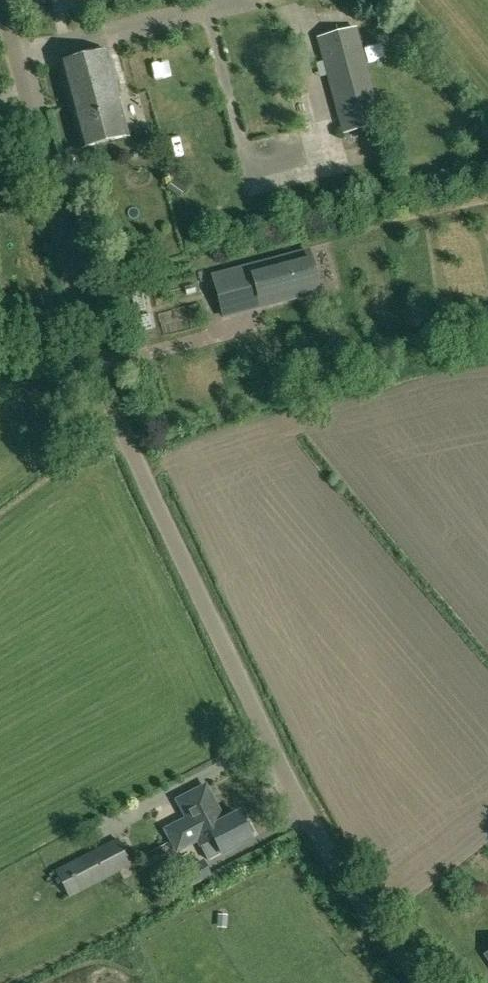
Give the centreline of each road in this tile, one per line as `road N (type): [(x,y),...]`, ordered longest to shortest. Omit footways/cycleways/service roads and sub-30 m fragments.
road 1 (unclassified): [(429,982),(313,817),(126,438),(92,350),(0,28)]

